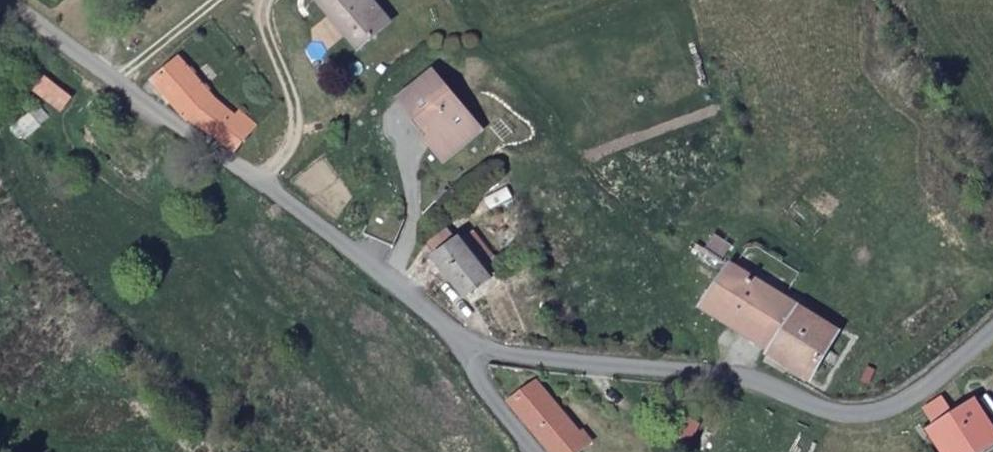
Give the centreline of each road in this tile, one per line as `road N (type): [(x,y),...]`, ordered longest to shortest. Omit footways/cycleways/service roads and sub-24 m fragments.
road 1 (unclassified): [(463,367),(216,150),(0,15)]
road 2 (unclassified): [(992,354),(902,429),(846,442),(732,408),(463,367)]

